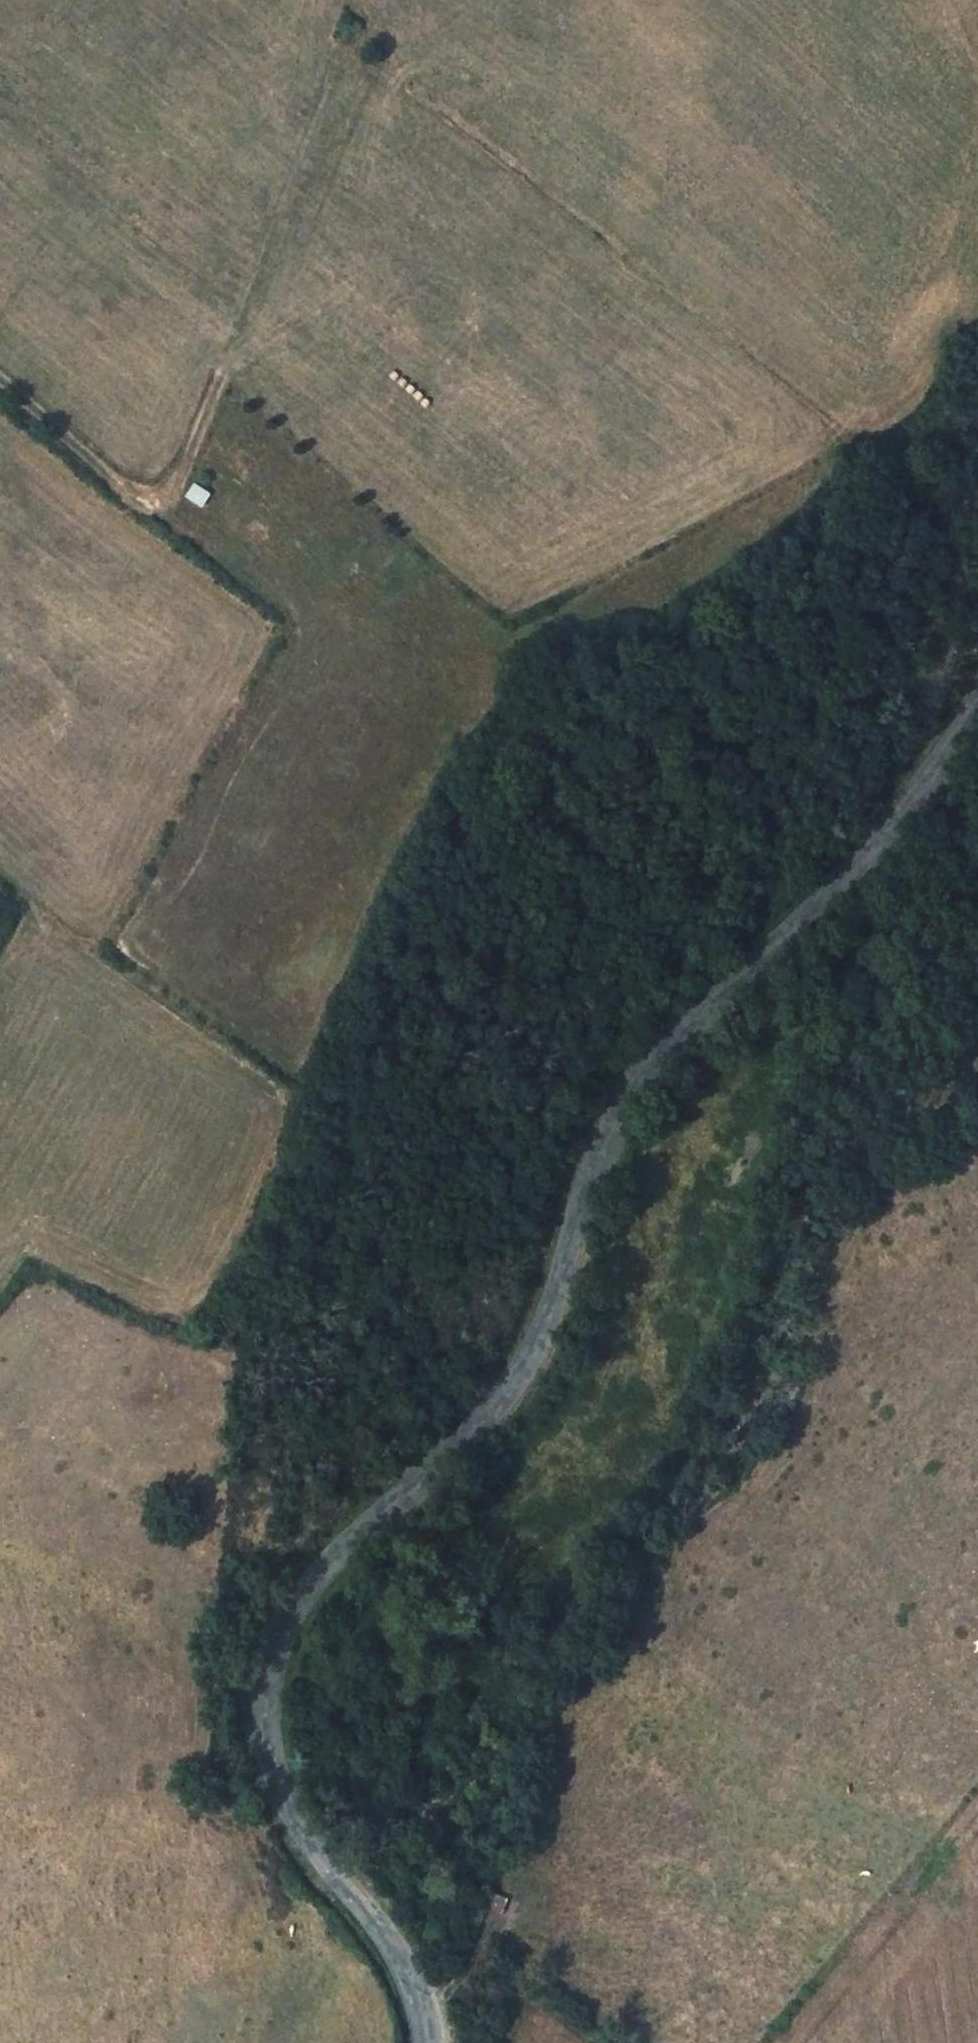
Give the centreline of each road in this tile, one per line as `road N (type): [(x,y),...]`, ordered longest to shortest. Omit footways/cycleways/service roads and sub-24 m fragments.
road 1 (unclassified): [(977,704),(770,956),(630,1084),(580,1199),(540,1345),(496,1410),(289,1613),(262,1712),(308,1848),(384,1939),(425,2019),(425,2042)]
road 2 (track): [(0,382),(139,499),(170,499),(221,378)]

